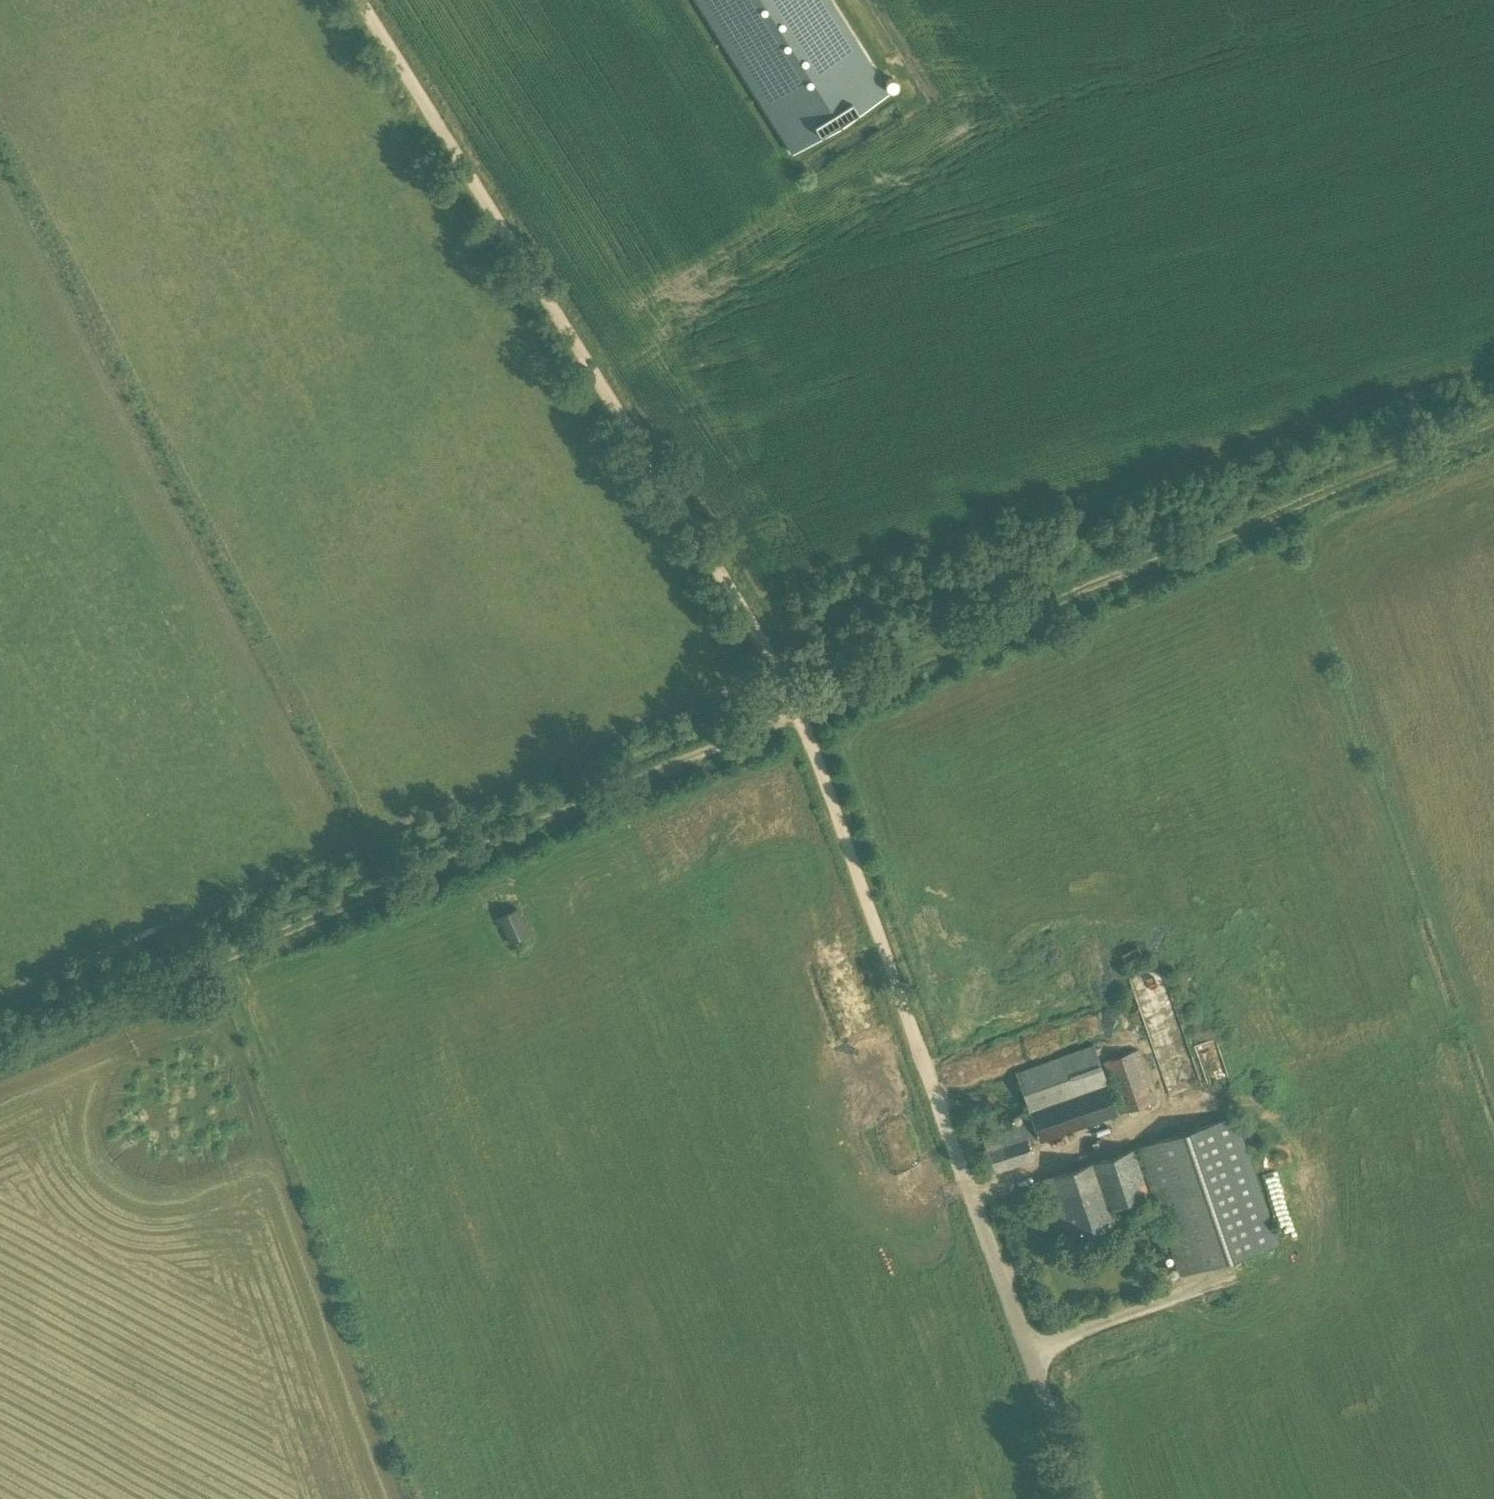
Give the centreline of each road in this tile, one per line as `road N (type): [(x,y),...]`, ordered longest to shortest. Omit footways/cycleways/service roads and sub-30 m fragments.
road 1 (track): [(0,1060),(799,711)]
road 2 (track): [(363,0),(799,711)]
road 3 (track): [(799,711),(1493,425)]
road 4 (unclassified): [(1081,1498),(933,1092)]
road 5 (track): [(799,711),(933,1092)]

